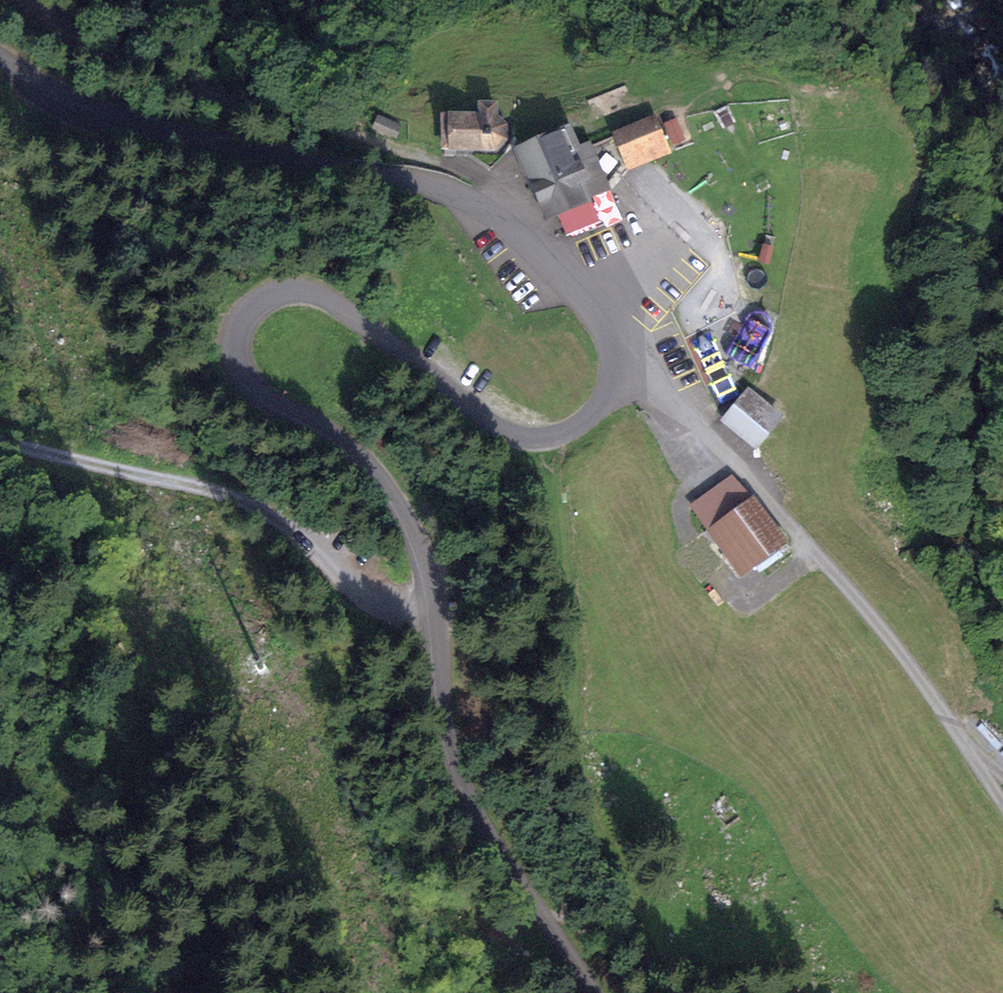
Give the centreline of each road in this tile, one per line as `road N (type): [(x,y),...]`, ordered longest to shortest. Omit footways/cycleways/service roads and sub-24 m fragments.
road 1 (tertiary): [(0,55),(72,100),(155,128),(469,196),(559,264),(602,317),(614,341),(609,395),(566,434),(544,440),(517,441),(462,413),(431,380),(307,287),(271,291),(244,316),(236,342),(238,367),(264,400),(321,427),(366,463),(400,505),(417,543),(446,735),(477,822),(542,907),(591,992)]
road 2 (track): [(1002,808),(835,580),(646,386),(613,368)]
road 3 (track): [(426,607),(386,596),(243,499),(0,442)]

